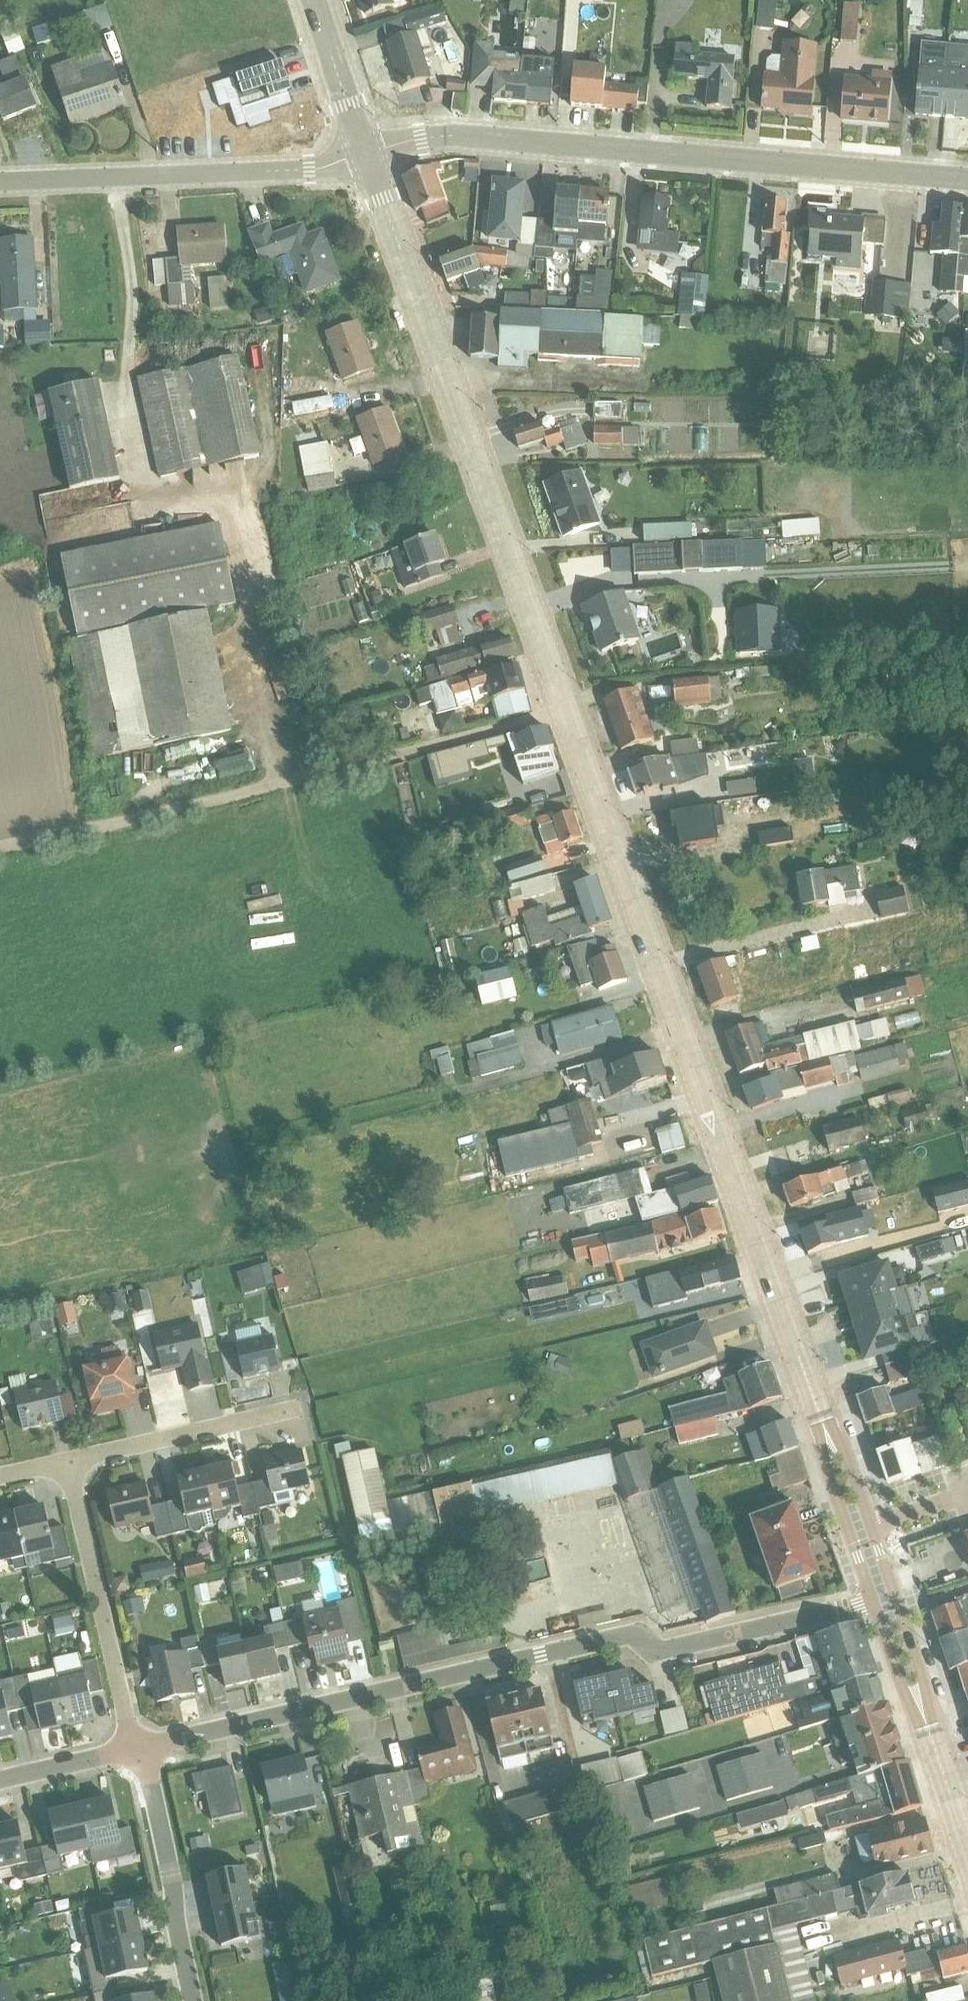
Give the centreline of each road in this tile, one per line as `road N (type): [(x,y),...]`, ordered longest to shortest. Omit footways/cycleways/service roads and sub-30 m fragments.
road 1 (tertiary): [(861,1531),(569,712)]
road 2 (residential): [(139,1747),(635,1636),(660,1650),(885,1597)]
road 3 (track): [(113,178),(132,293),(129,430),(146,486),(217,503),(234,523),(288,780)]
road 4 (residential): [(366,152),(459,136),(967,179)]
road 5 (tertiary): [(569,712),(366,152)]
road 6 (residential): [(569,712),(0,849)]
road 7 (unclassified): [(0,182),(310,169),(366,152)]
road 8 (residential): [(139,1747),(66,1461)]
road 9 (residential): [(193,2000),(139,1747)]
road 10 (tertiary): [(967,1839),(885,1597)]
road 11 (residential): [(66,1461),(297,1408)]
road 12 (tertiary): [(366,152),(314,0)]
road 13 (residential): [(0,1779),(139,1747)]

